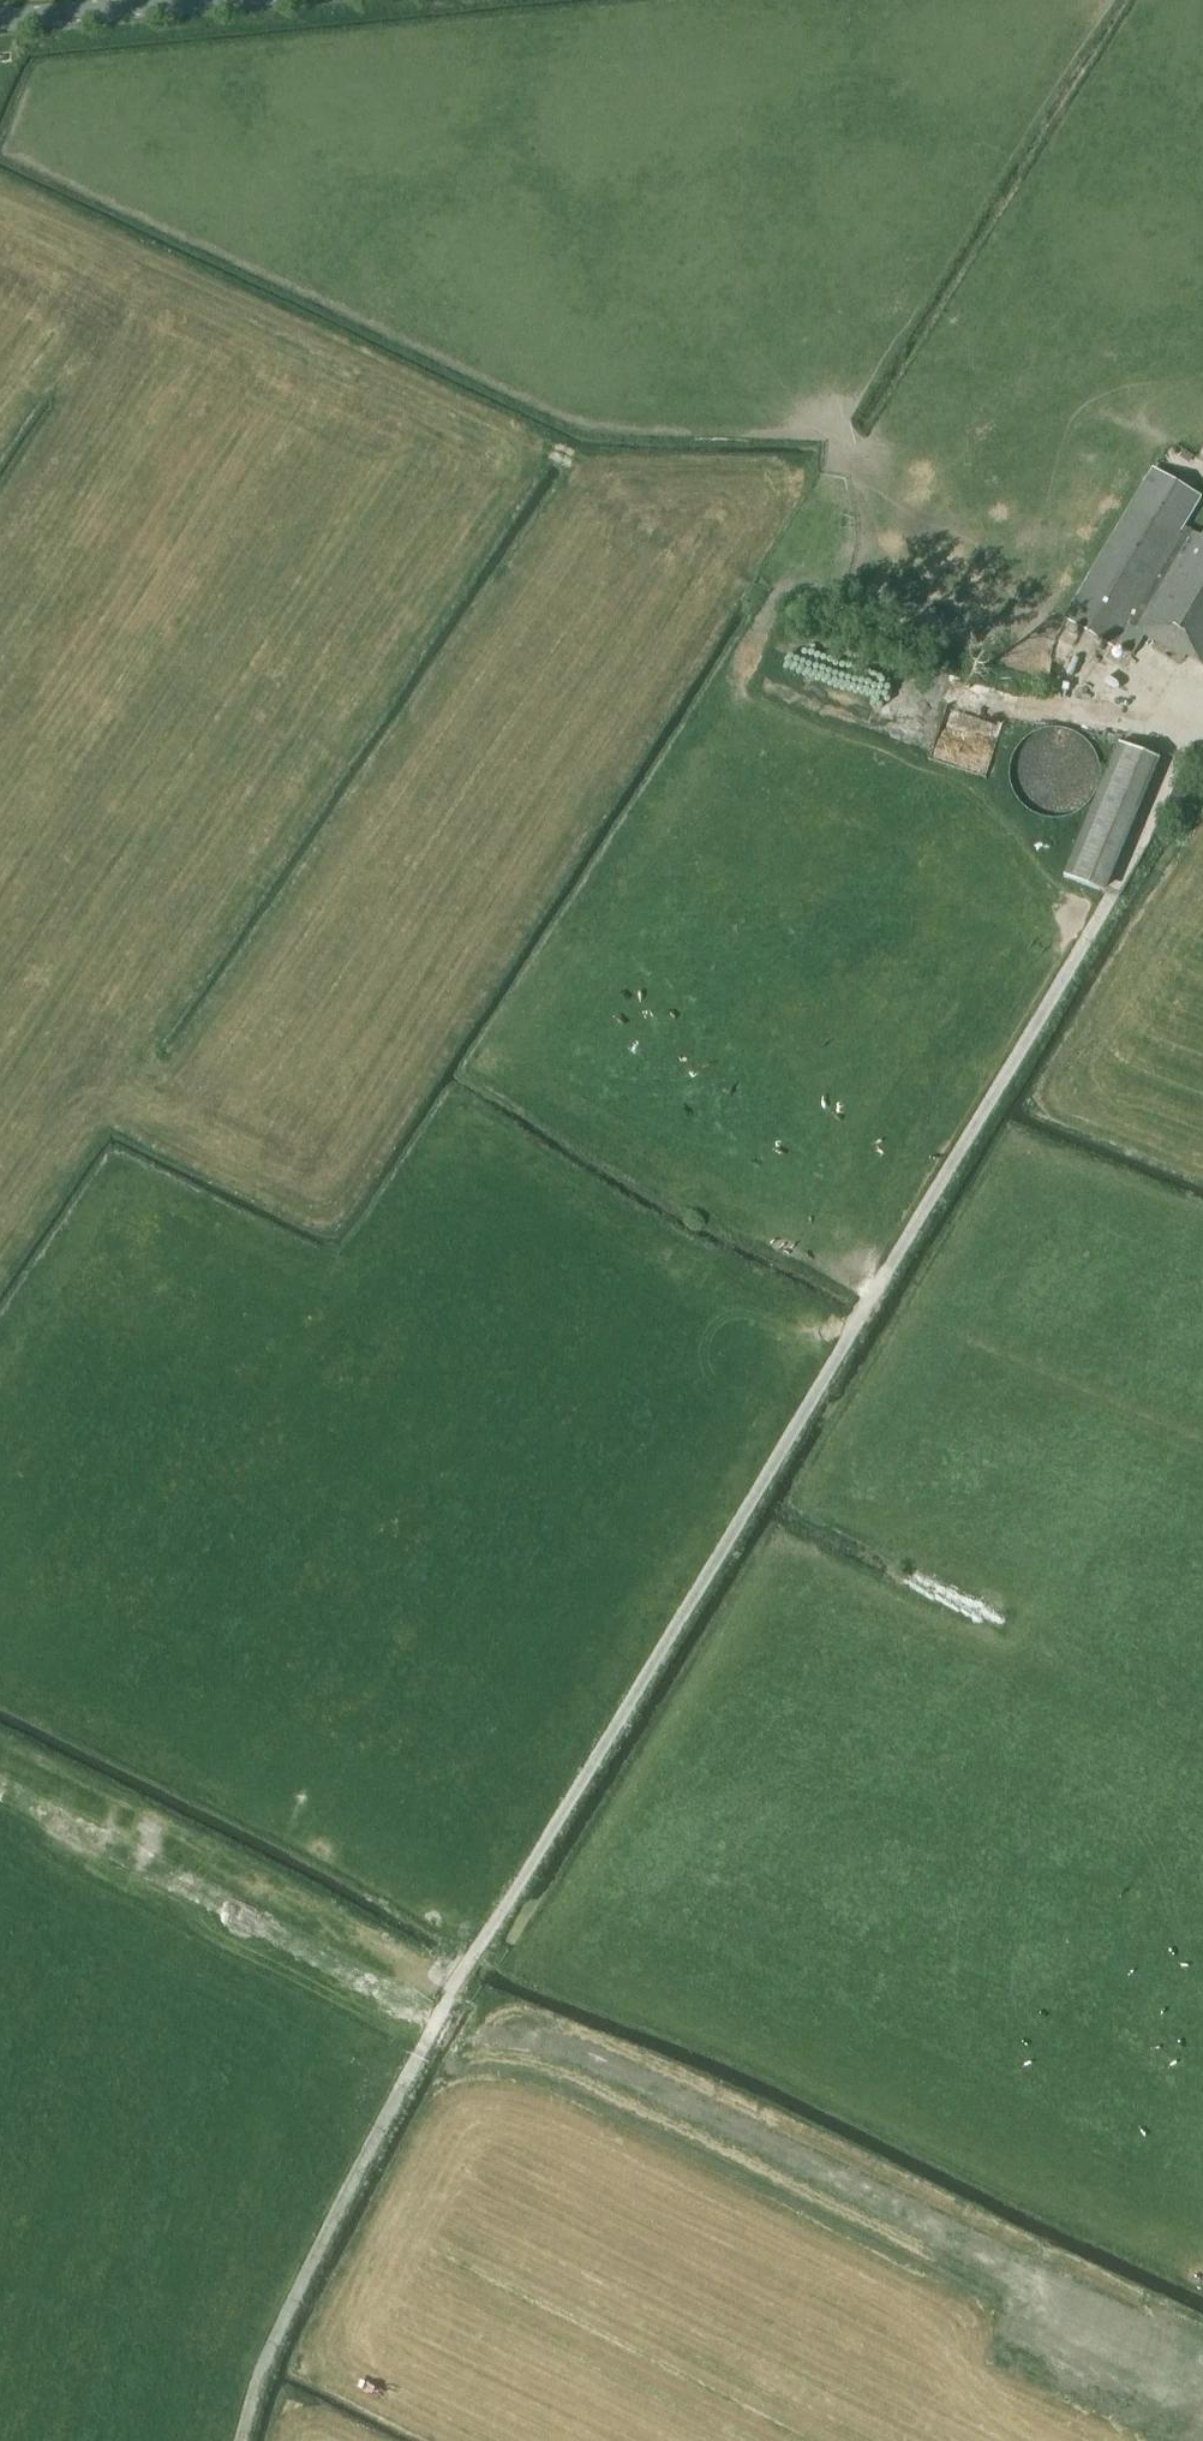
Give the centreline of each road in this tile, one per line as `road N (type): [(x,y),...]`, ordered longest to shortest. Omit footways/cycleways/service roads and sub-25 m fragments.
road 1 (tertiary): [(172,0),(0,16)]

